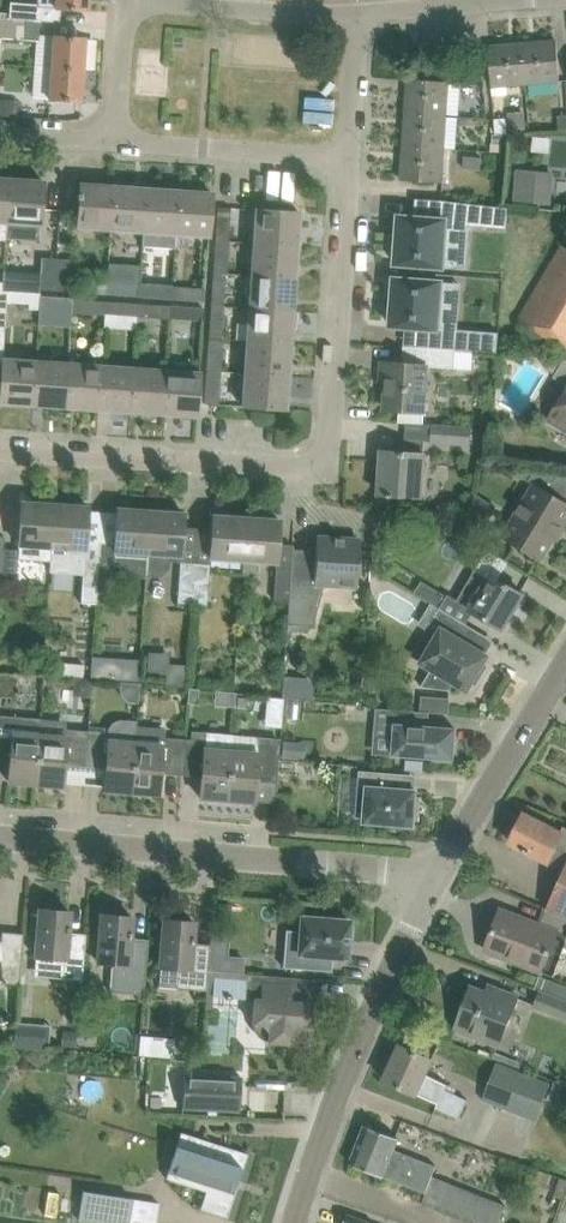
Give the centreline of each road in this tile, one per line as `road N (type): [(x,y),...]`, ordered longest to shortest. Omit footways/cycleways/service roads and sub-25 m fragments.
road 1 (residential): [(0,447),(312,465),(329,437),(349,157)]
road 2 (residential): [(0,838),(438,874)]
road 3 (unclassified): [(298,1222),(341,1089),(438,874)]
road 4 (unclassified): [(438,874),(565,665)]
road 5 (residential): [(349,157),(114,142)]
road 6 (residential): [(358,12),(124,1)]
road 7 (residential): [(516,0),(358,12)]
road 8 (residential): [(349,157),(358,12)]
road 9 (residential): [(114,142),(124,1)]

